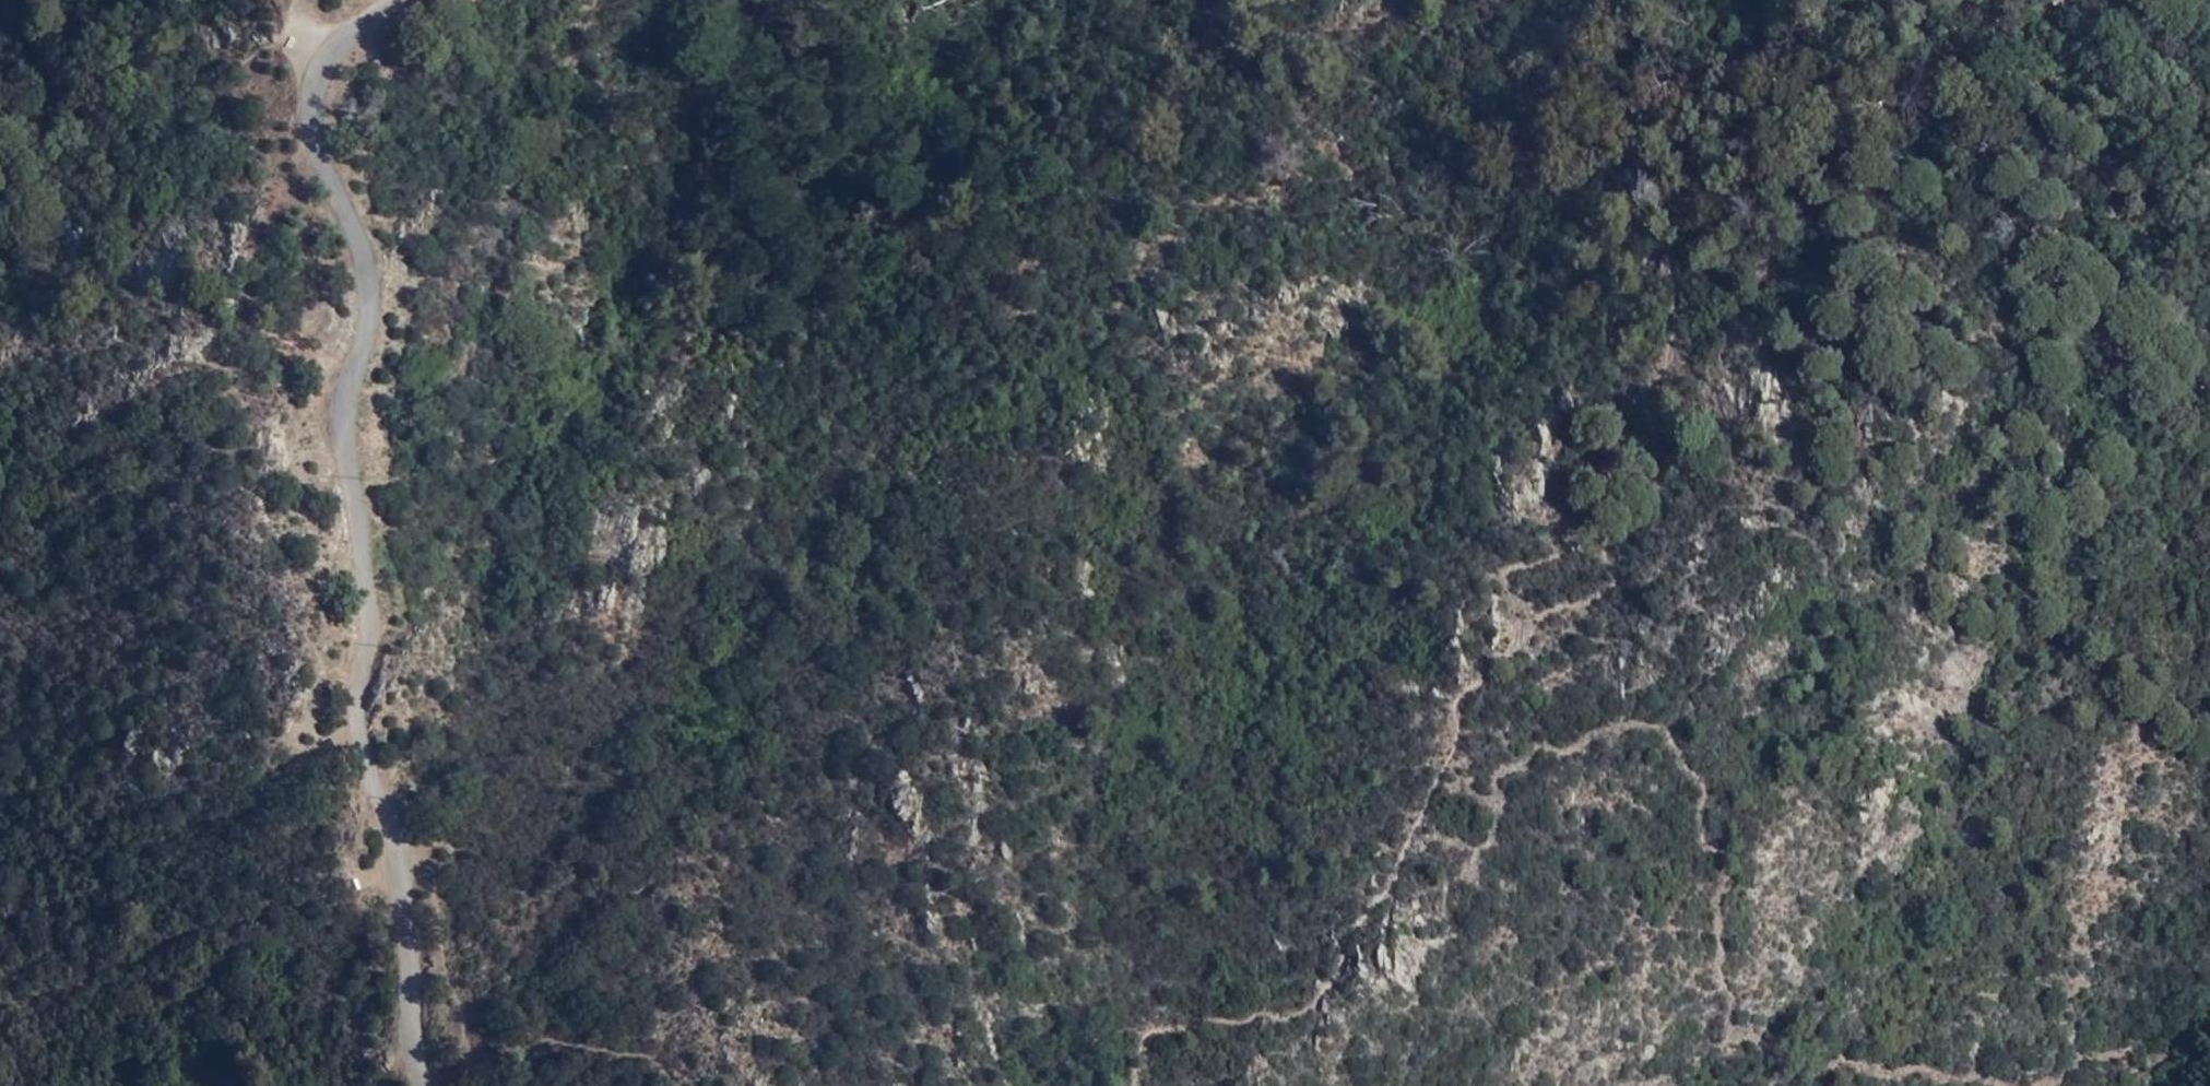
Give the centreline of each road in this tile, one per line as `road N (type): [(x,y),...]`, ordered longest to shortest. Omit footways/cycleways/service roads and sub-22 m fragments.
road 1 (unclassified): [(390,0),(320,67),(311,116),(373,300),(343,418),(370,589),(357,694),(402,874),(410,1013),(426,1085)]

